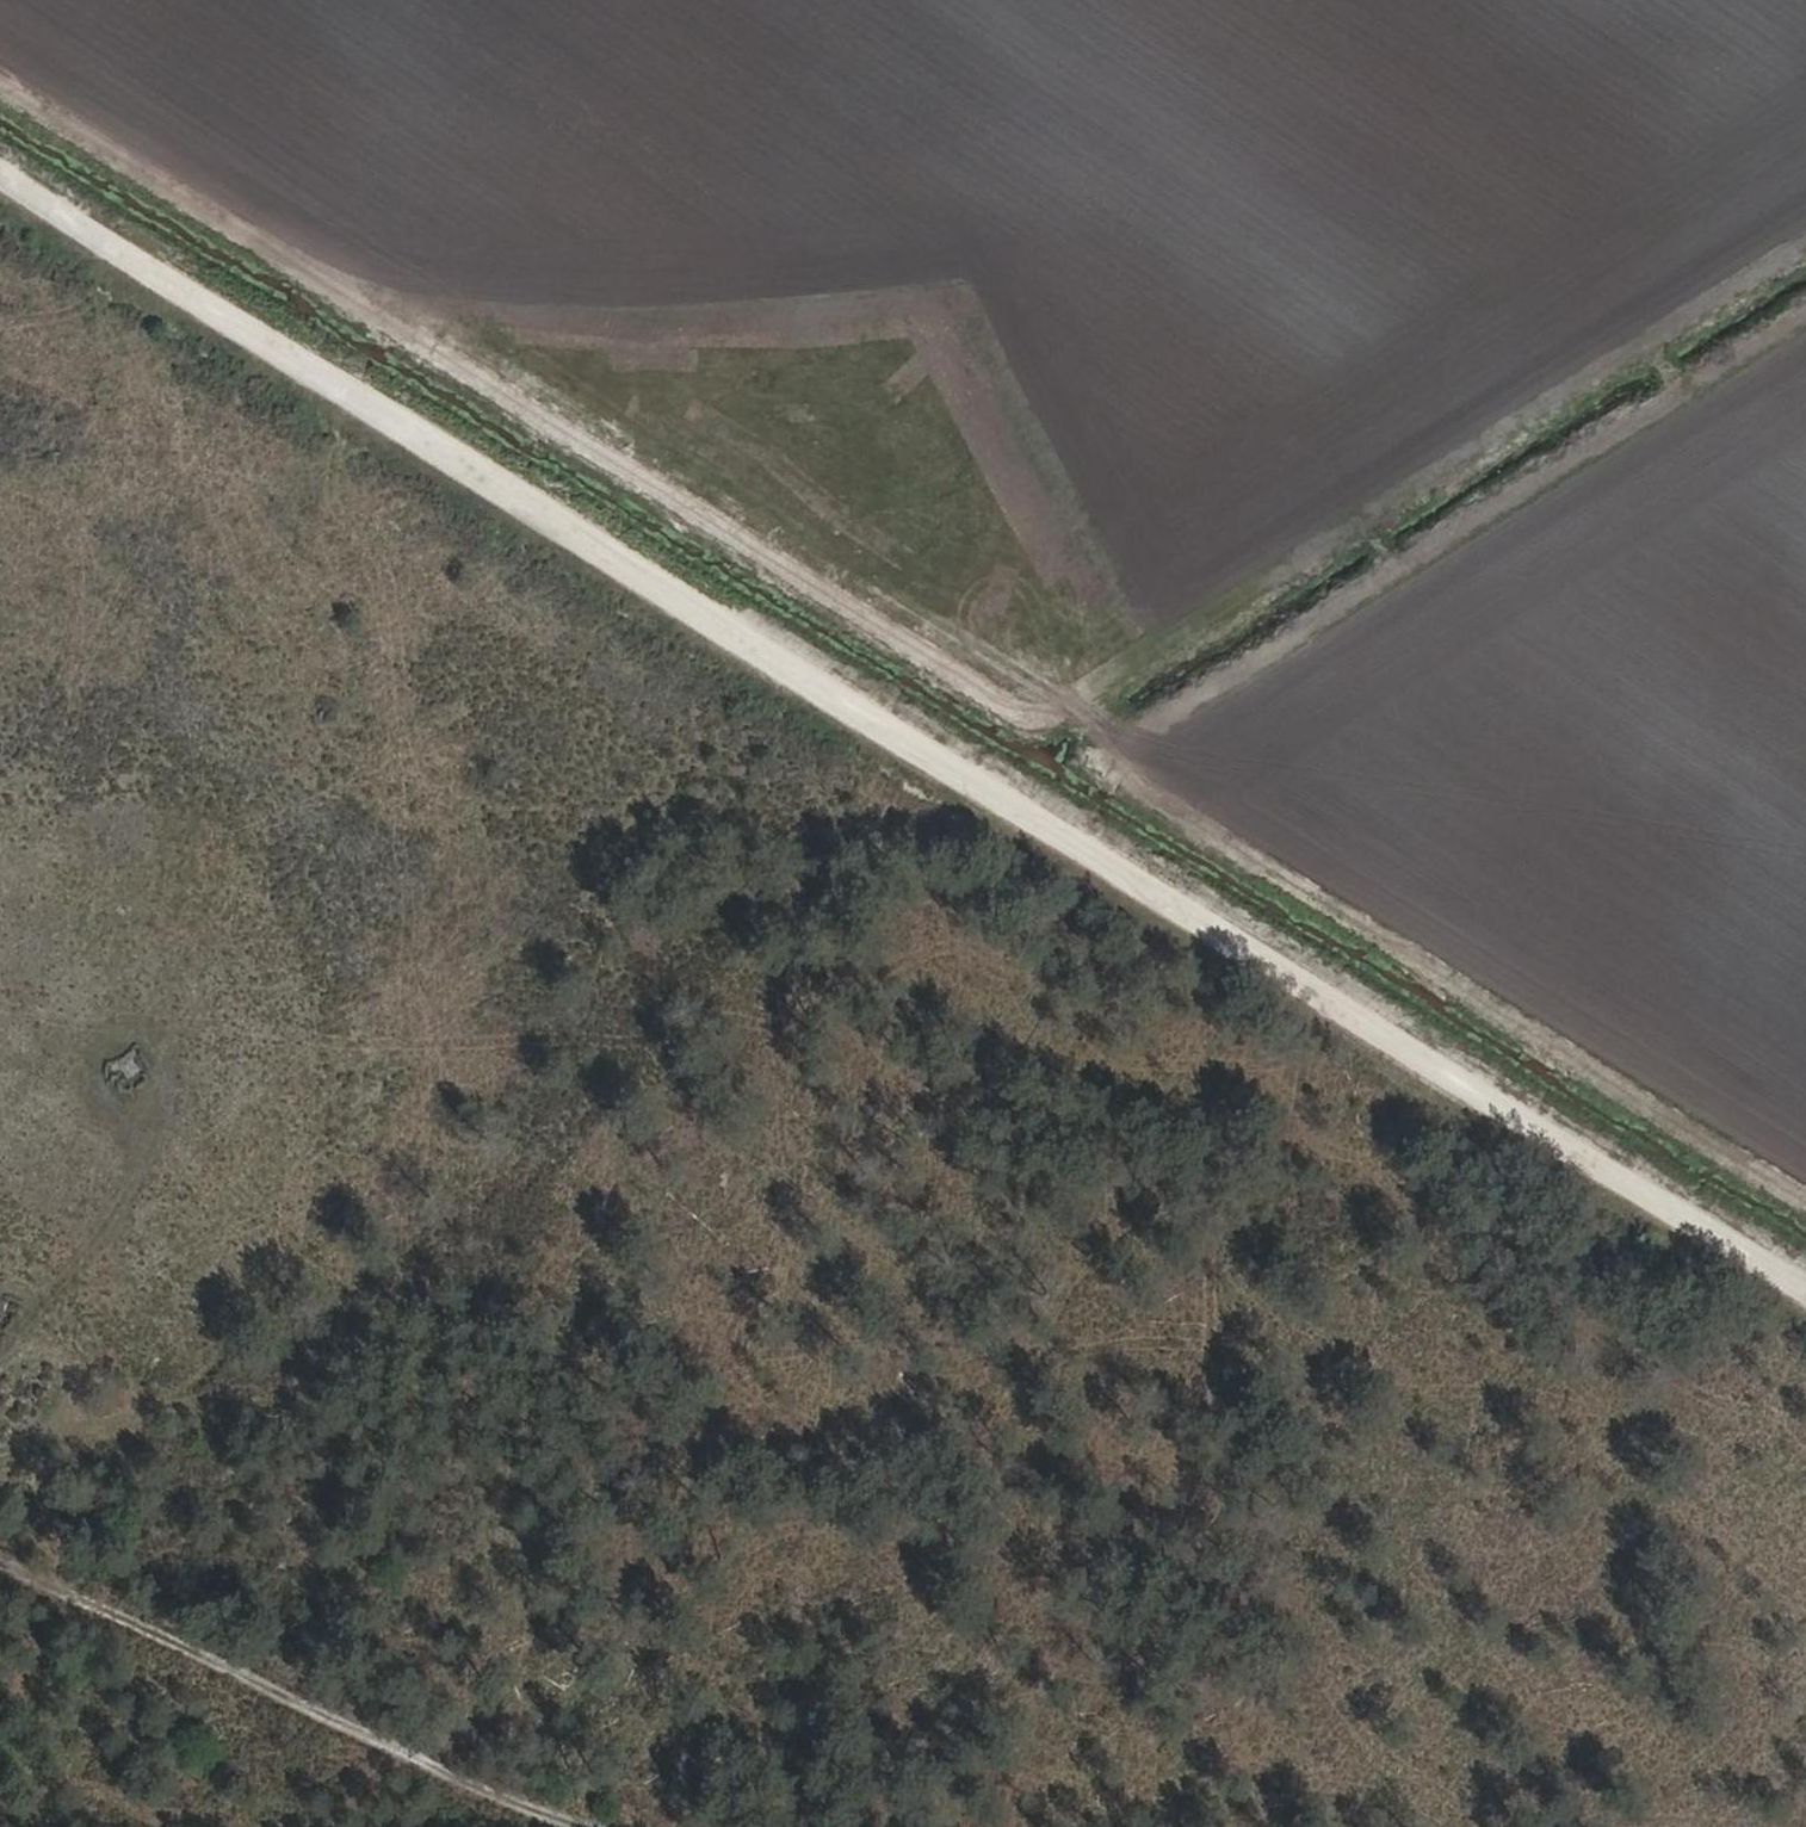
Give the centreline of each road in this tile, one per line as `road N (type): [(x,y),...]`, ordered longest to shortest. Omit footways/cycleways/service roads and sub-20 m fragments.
road 1 (track): [(1805,1296),(0,185)]
road 2 (track): [(562,1826),(0,1553)]

